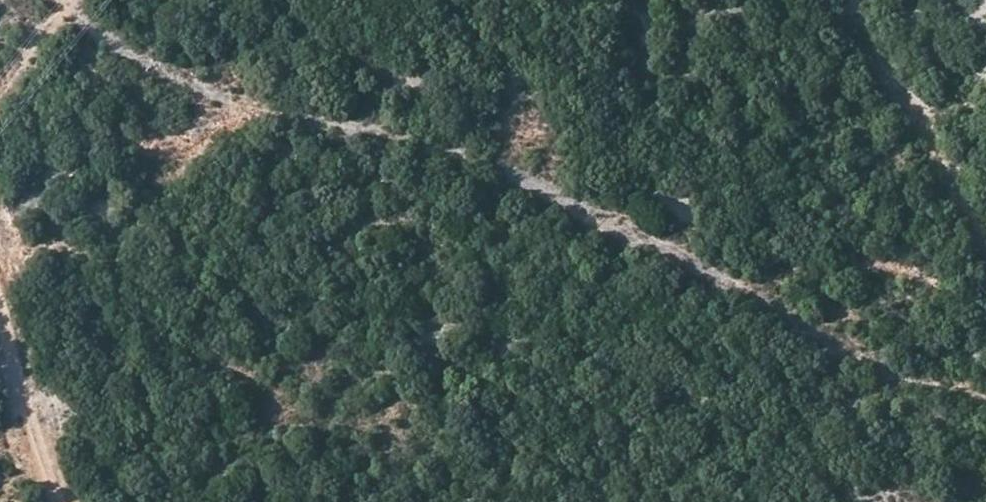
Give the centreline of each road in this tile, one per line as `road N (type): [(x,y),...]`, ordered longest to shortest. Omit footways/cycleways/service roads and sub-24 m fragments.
road 1 (track): [(69,14),(169,76),(284,115),(483,161),(899,378),(985,404)]
road 2 (track): [(985,251),(865,45),(850,0)]
road 3 (track): [(0,308),(66,501)]

